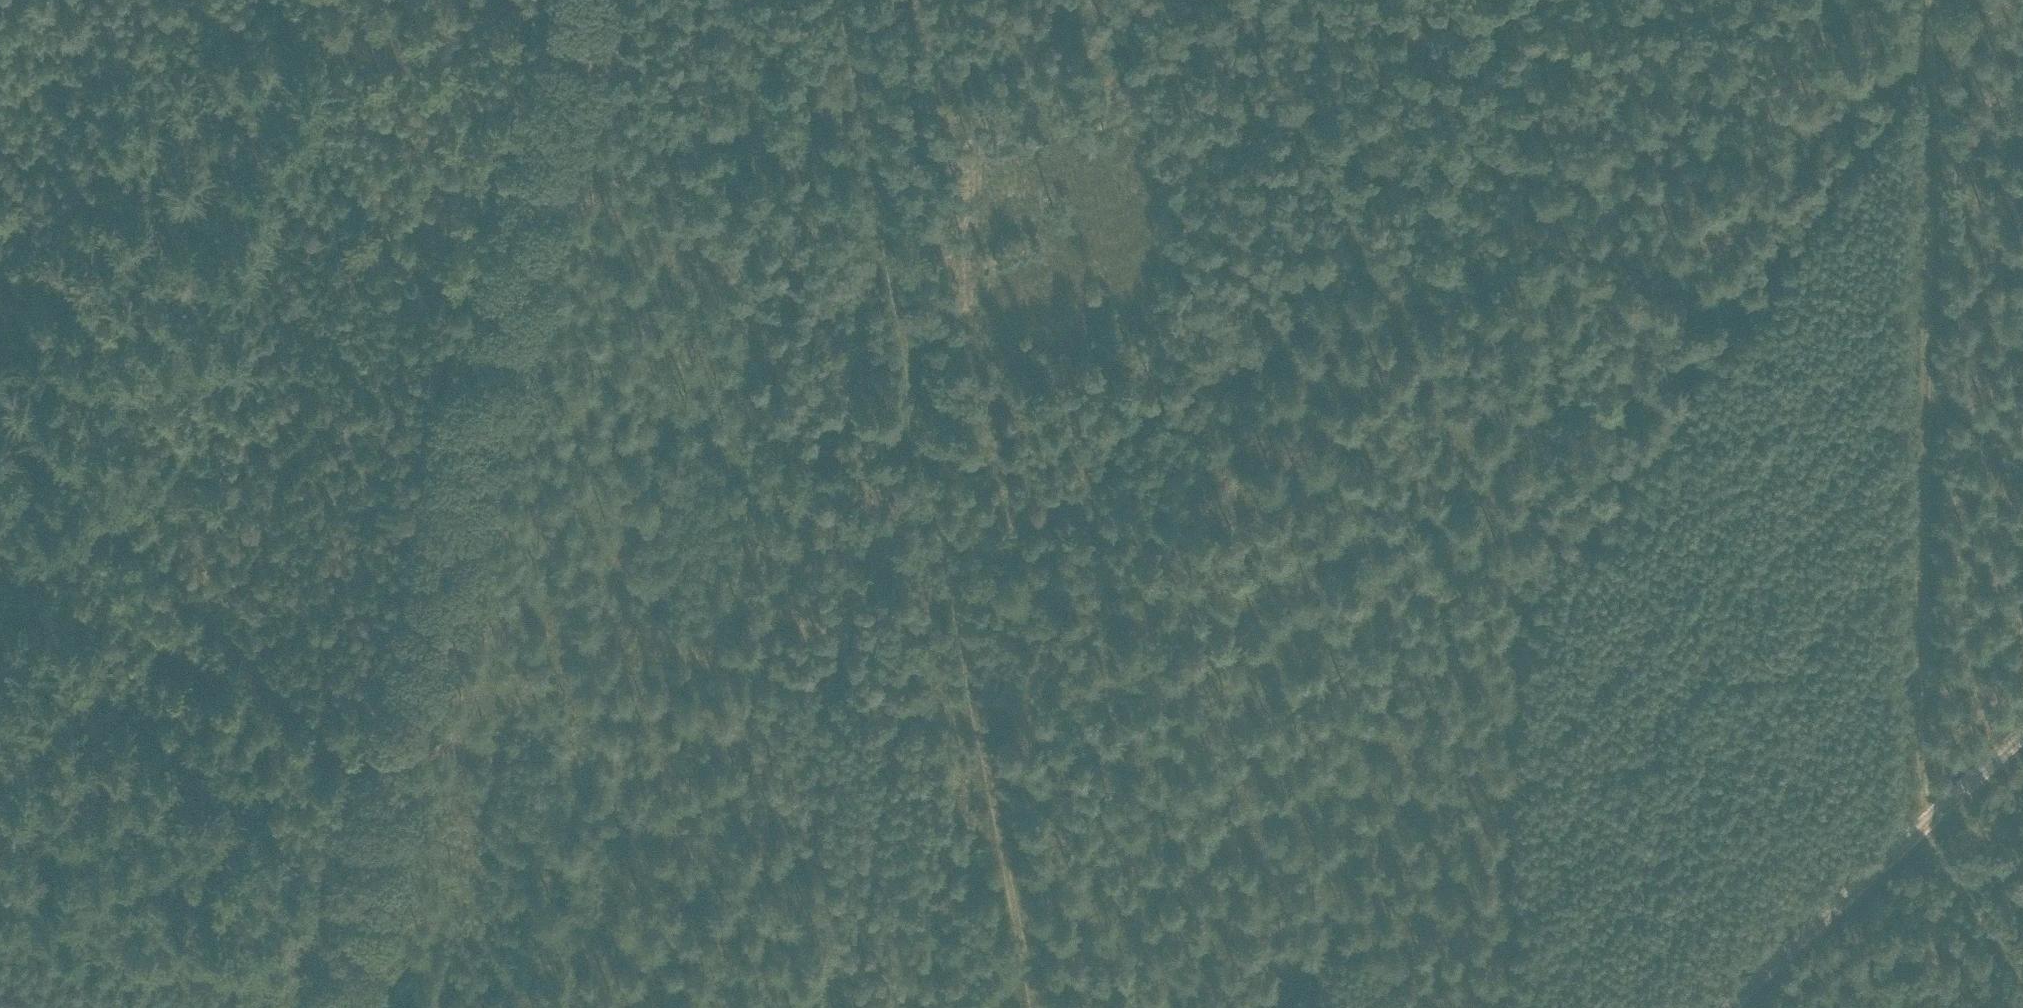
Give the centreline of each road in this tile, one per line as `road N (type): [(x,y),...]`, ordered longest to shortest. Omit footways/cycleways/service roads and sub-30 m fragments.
road 1 (track): [(1716,1007),(1928,812)]
road 2 (track): [(1928,812),(1952,892),(2022,988)]
road 3 (track): [(1928,812),(2022,728)]

